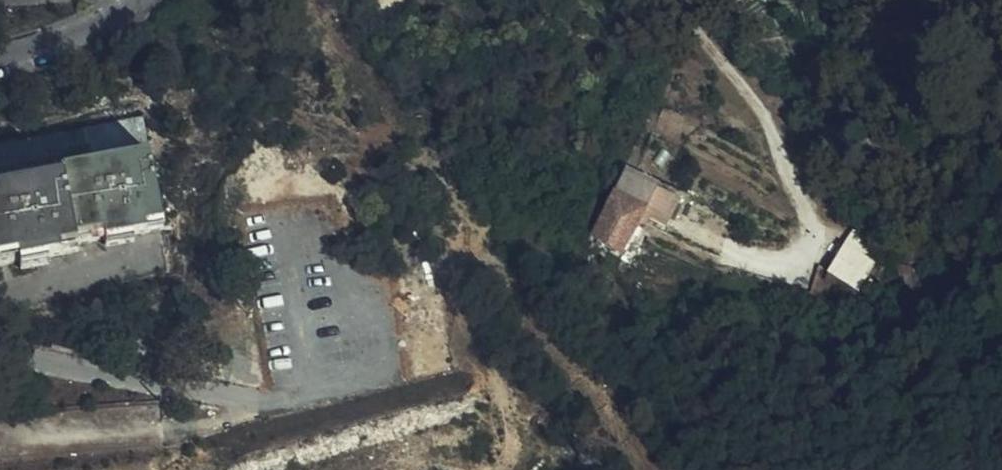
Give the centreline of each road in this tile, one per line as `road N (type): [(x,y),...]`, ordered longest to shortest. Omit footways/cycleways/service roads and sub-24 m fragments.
road 1 (residential): [(143,0),(0,64)]

